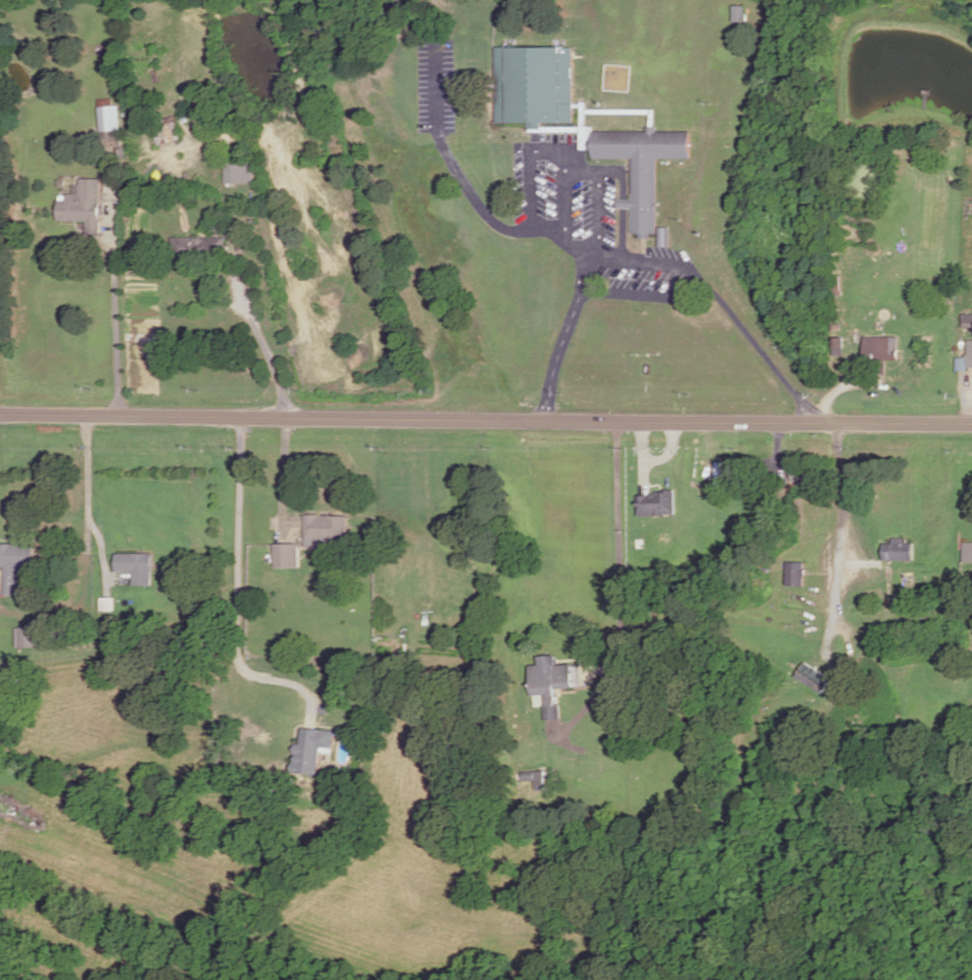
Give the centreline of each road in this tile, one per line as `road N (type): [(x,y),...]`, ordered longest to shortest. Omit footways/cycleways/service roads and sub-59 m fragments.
road 1 (tertiary): [(0,413),(971,425)]

